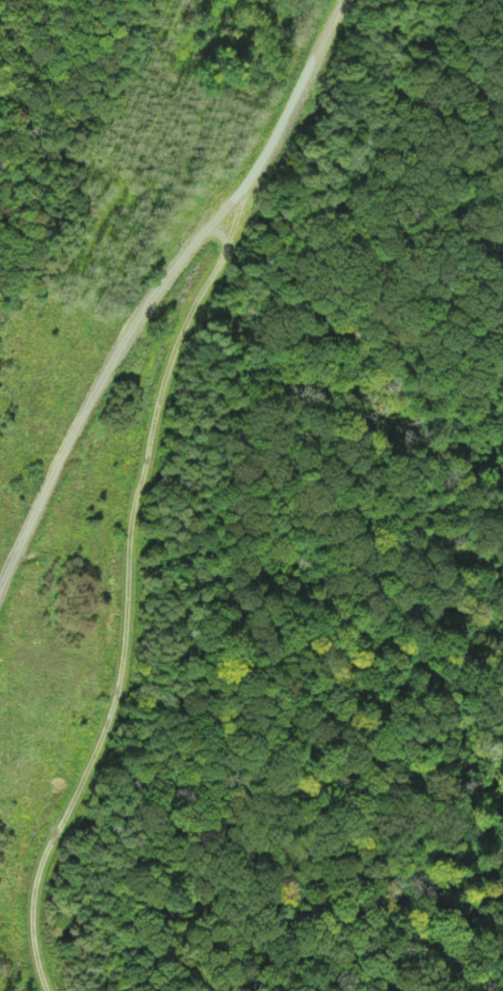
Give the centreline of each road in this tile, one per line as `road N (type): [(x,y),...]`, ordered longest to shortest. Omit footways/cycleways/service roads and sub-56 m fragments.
road 1 (track): [(387,0),(340,51),(304,114),(248,255),(200,391),(193,519),(178,593),(106,767),(101,813),(122,878),(271,990)]
road 2 (track): [(319,990),(406,935),(502,832)]

